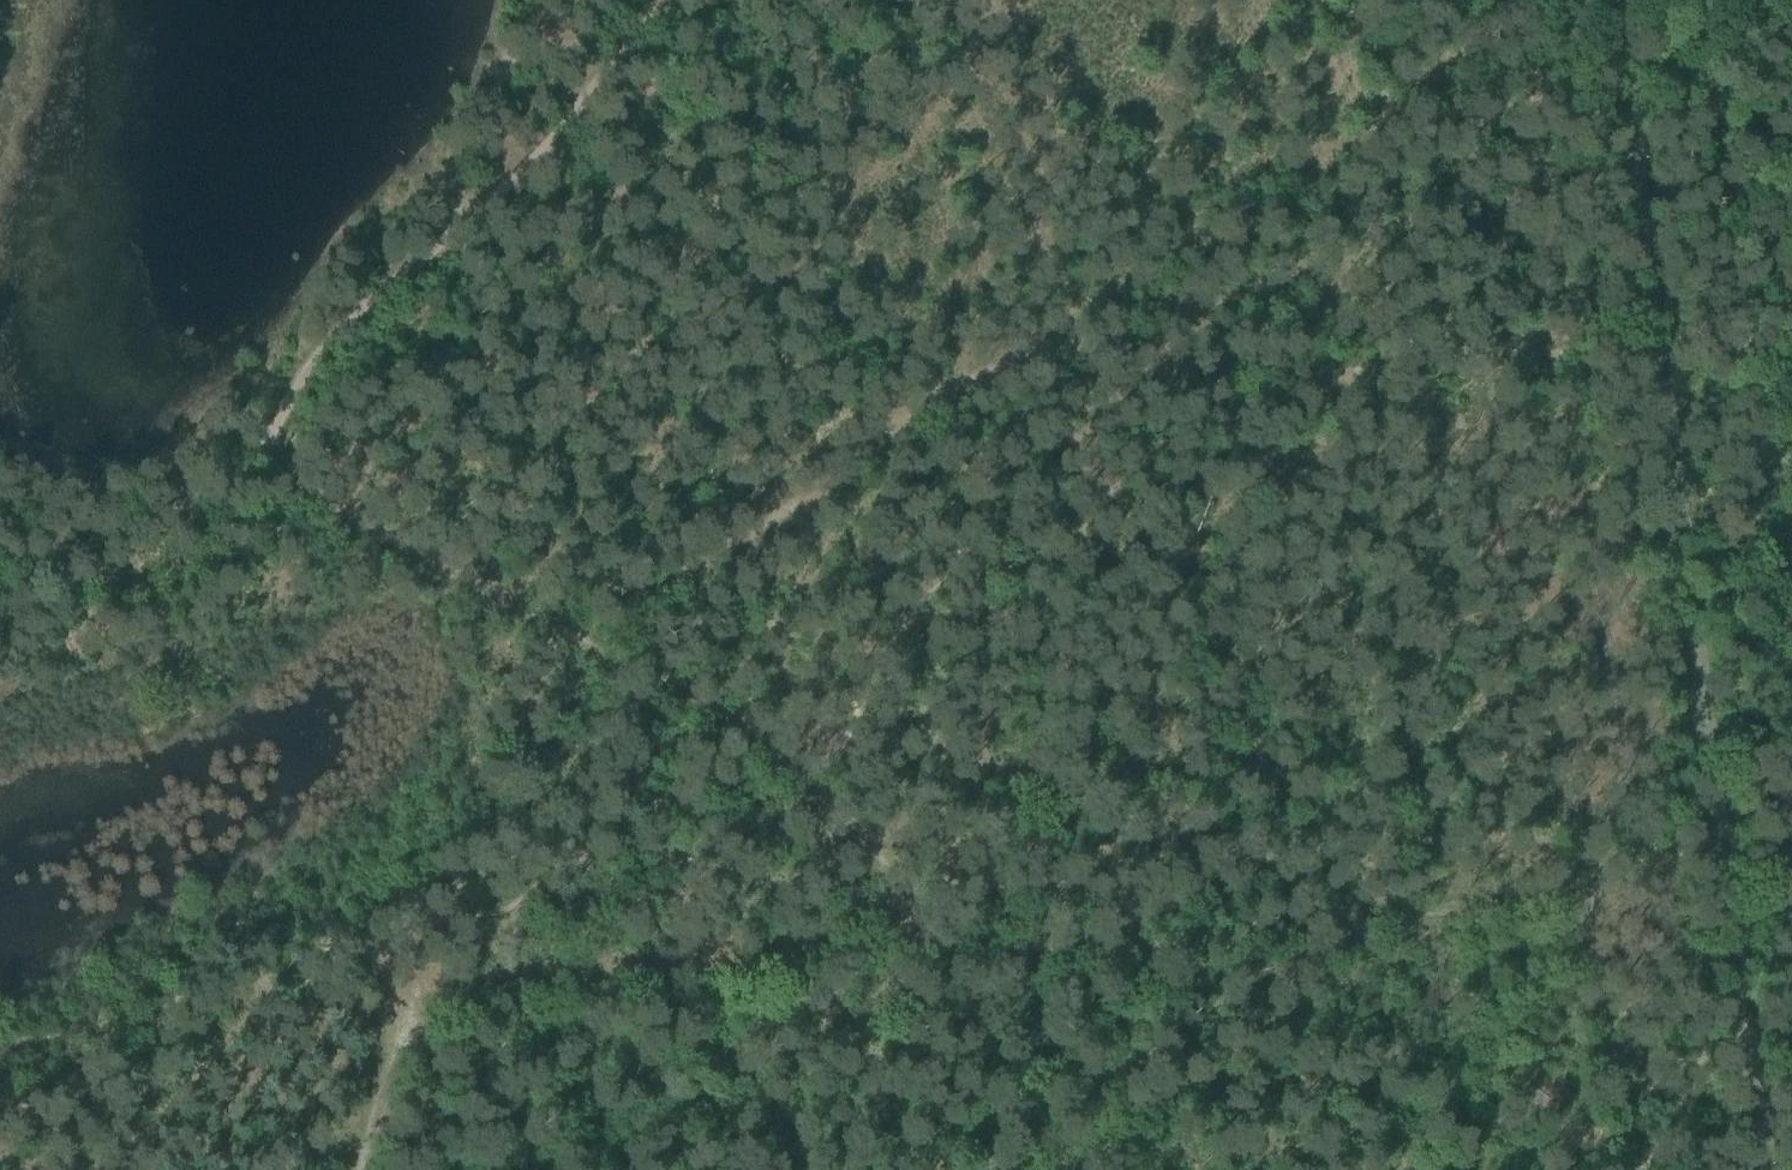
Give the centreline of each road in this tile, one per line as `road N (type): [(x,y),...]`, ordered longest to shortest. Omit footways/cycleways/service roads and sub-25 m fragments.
road 1 (track): [(365,1169),(398,1042),(423,1014),(529,985),(1149,946),(1593,902)]
road 2 (track): [(669,0),(554,141),(364,324),(249,462),(186,508),(49,560),(0,567)]
road 3 (track): [(1509,2),(1468,53),(1304,177),(934,411)]
road 4 (track): [(1532,335),(1587,498),(1622,762),(1593,902)]
road 5 (track): [(597,650),(249,462)]
road 6 (track): [(1532,335),(1552,236),(1509,2)]
road 7 (track): [(1593,902),(1626,1169)]
road 8 (track): [(597,650),(721,718),(811,788)]
road 9 (track): [(738,548),(597,650)]
road 10 (track): [(836,819),(936,955)]
road 11 (track): [(738,548),(869,454)]
road 12 (track): [(1593,902),(1729,899)]

